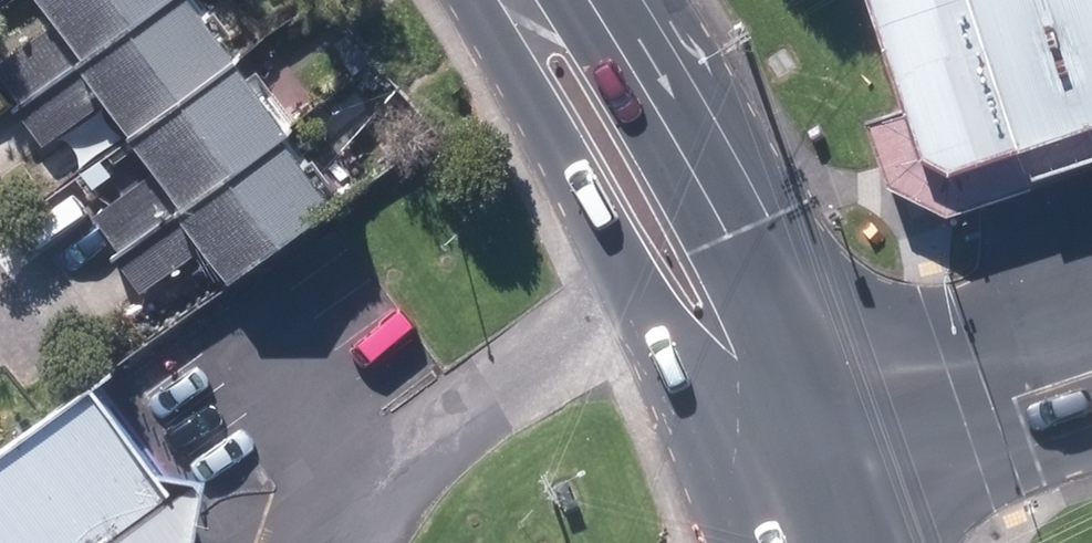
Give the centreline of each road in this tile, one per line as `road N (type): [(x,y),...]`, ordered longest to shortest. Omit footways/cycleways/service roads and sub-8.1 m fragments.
road 1 (secondary): [(784,482),(651,302),(520,82),(496,0)]
road 2 (secondary): [(558,0),(620,47),(745,233),(784,482)]
road 3 (tertiary): [(784,482),(1091,373)]

